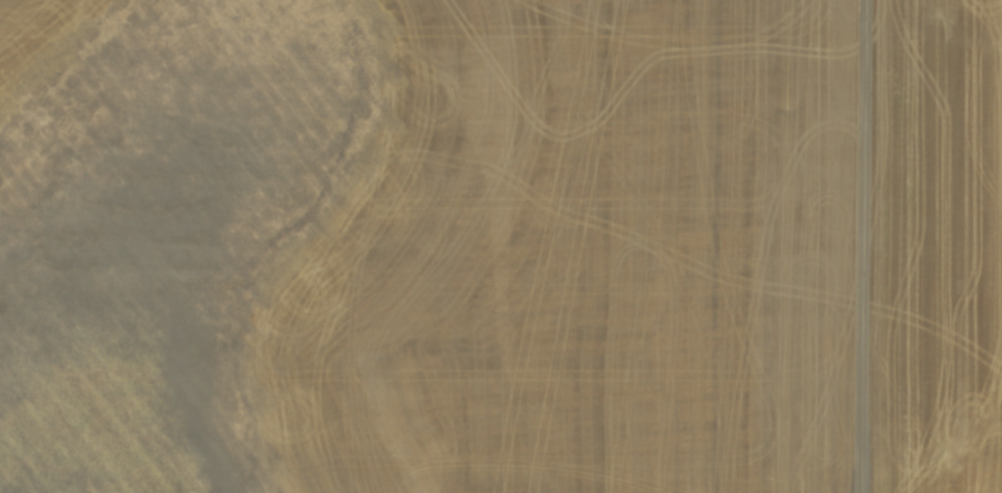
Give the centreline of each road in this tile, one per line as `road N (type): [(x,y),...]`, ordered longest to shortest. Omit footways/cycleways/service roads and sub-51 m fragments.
road 1 (residential): [(855,492),(864,0)]

